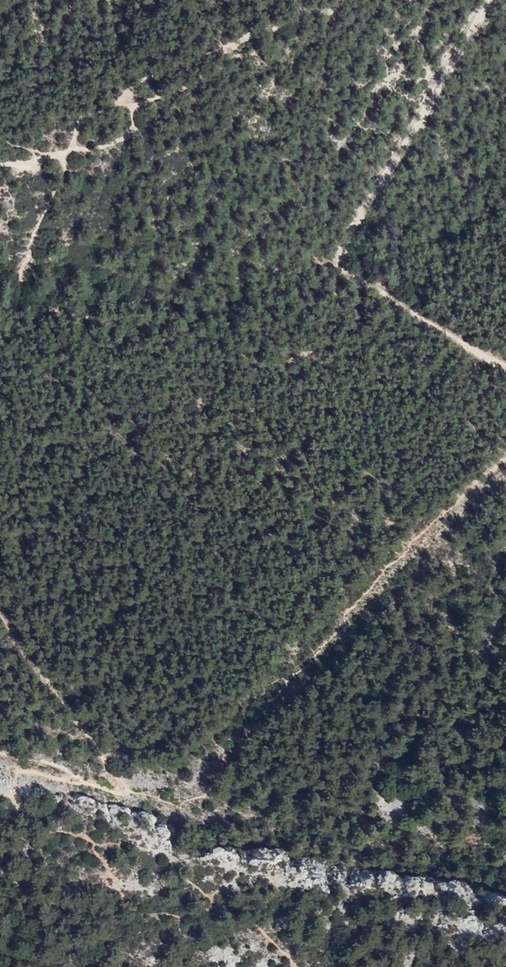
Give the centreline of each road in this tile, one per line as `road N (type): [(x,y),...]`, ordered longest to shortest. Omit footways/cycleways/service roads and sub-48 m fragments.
road 1 (track): [(505,365),(365,279),(349,255),(355,226),(488,0)]

